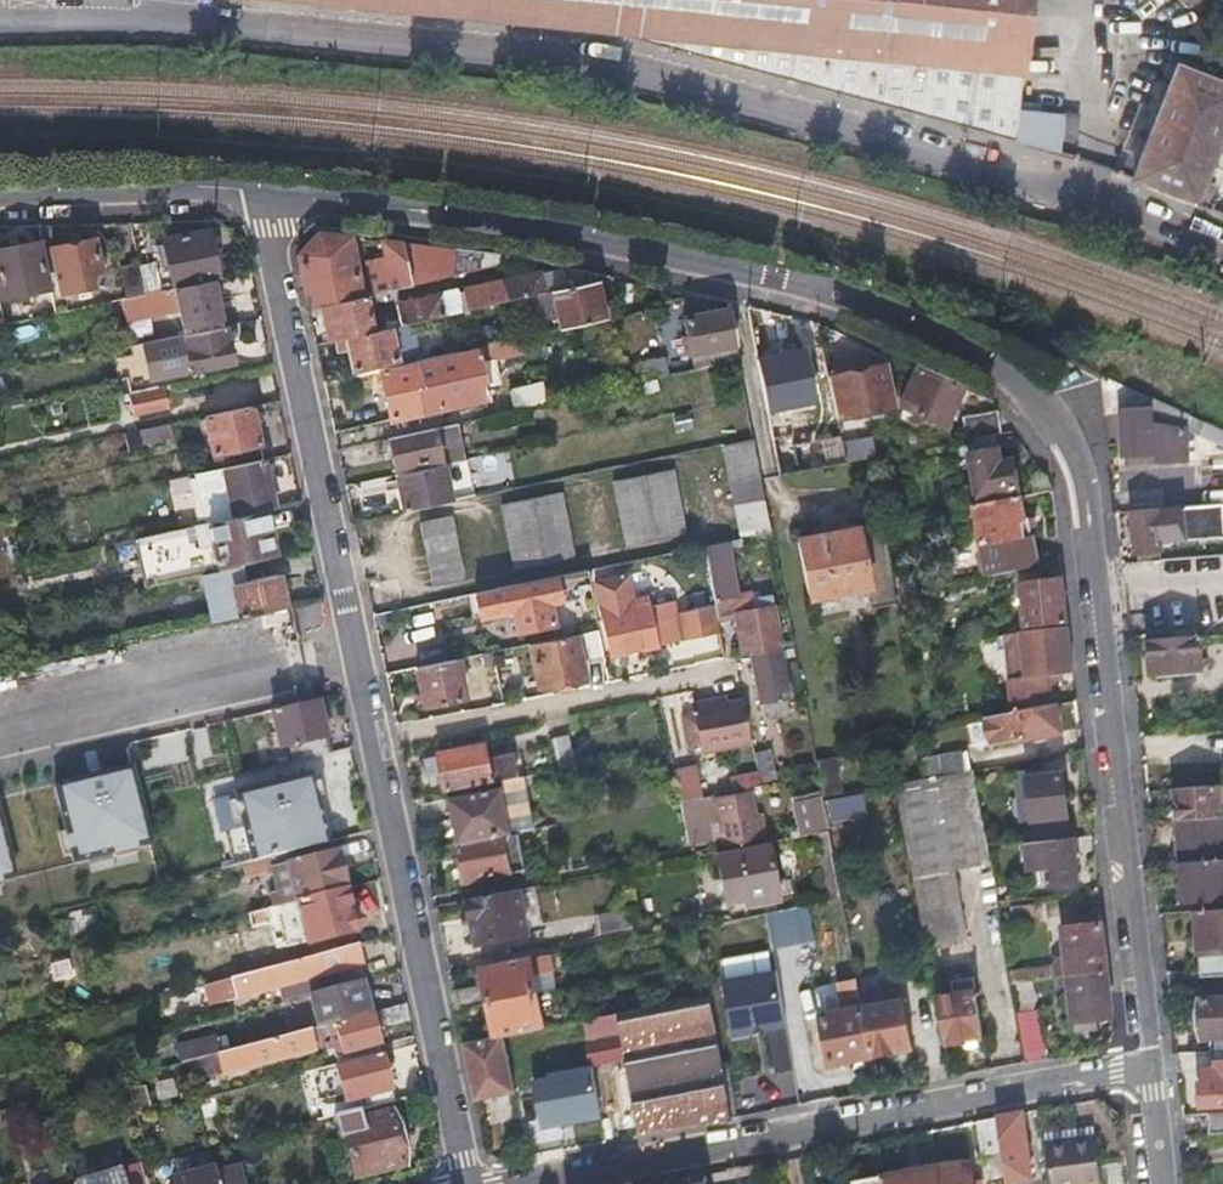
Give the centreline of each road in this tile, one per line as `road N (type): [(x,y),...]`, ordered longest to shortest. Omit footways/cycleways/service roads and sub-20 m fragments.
road 1 (residential): [(268,203),(639,253),(955,344),(1042,413),(1076,492),(1140,1069)]
road 2 (unclassified): [(173,20),(603,63),(1083,199),(1222,251)]
road 3 (residential): [(467,1182),(268,203)]
road 4 (residential): [(522,1183),(1140,1069)]
road 5 (residential): [(268,203),(0,209)]
road 6 (unclassified): [(0,23),(173,20)]

